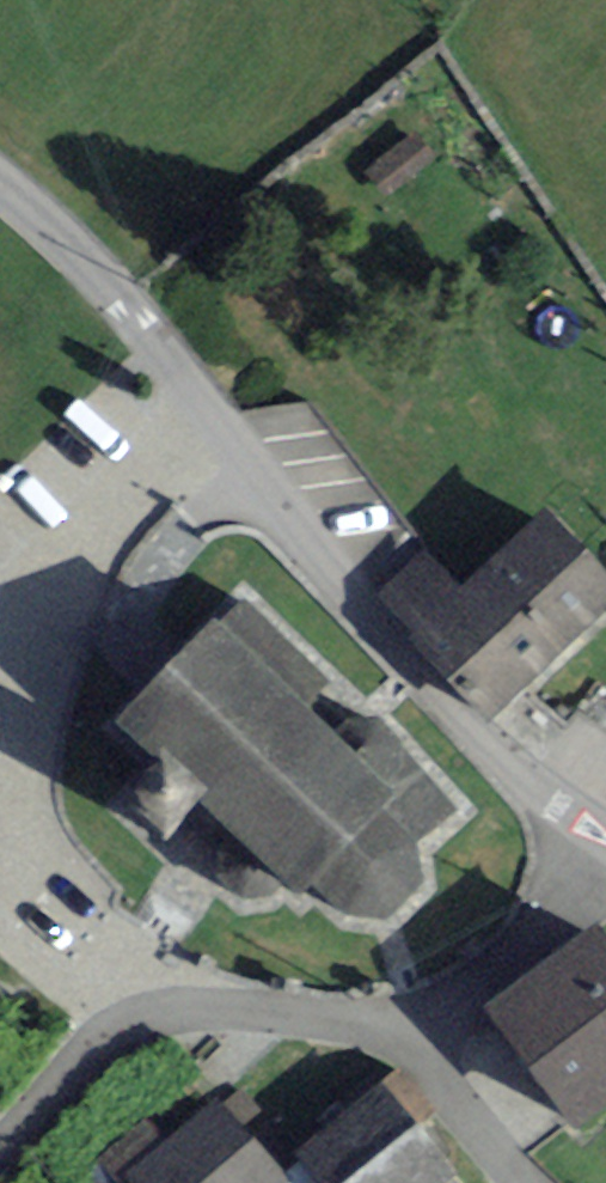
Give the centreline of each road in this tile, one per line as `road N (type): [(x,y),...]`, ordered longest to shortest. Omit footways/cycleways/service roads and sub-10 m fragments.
road 1 (residential): [(155,1016),(7,864),(23,702),(65,570),(122,496),(208,423)]
road 2 (residential): [(605,841),(503,763),(431,691),(208,423)]
road 3 (residential): [(208,423),(134,307),(0,183)]
road 4 (residential): [(390,1041),(509,961),(605,845)]
road 5 (residential): [(155,1016),(219,1009),(390,1041)]
road 6 (residential): [(0,1150),(91,1053),(155,1016)]
road 7 (residential): [(390,1041),(434,1069),(536,1182)]

